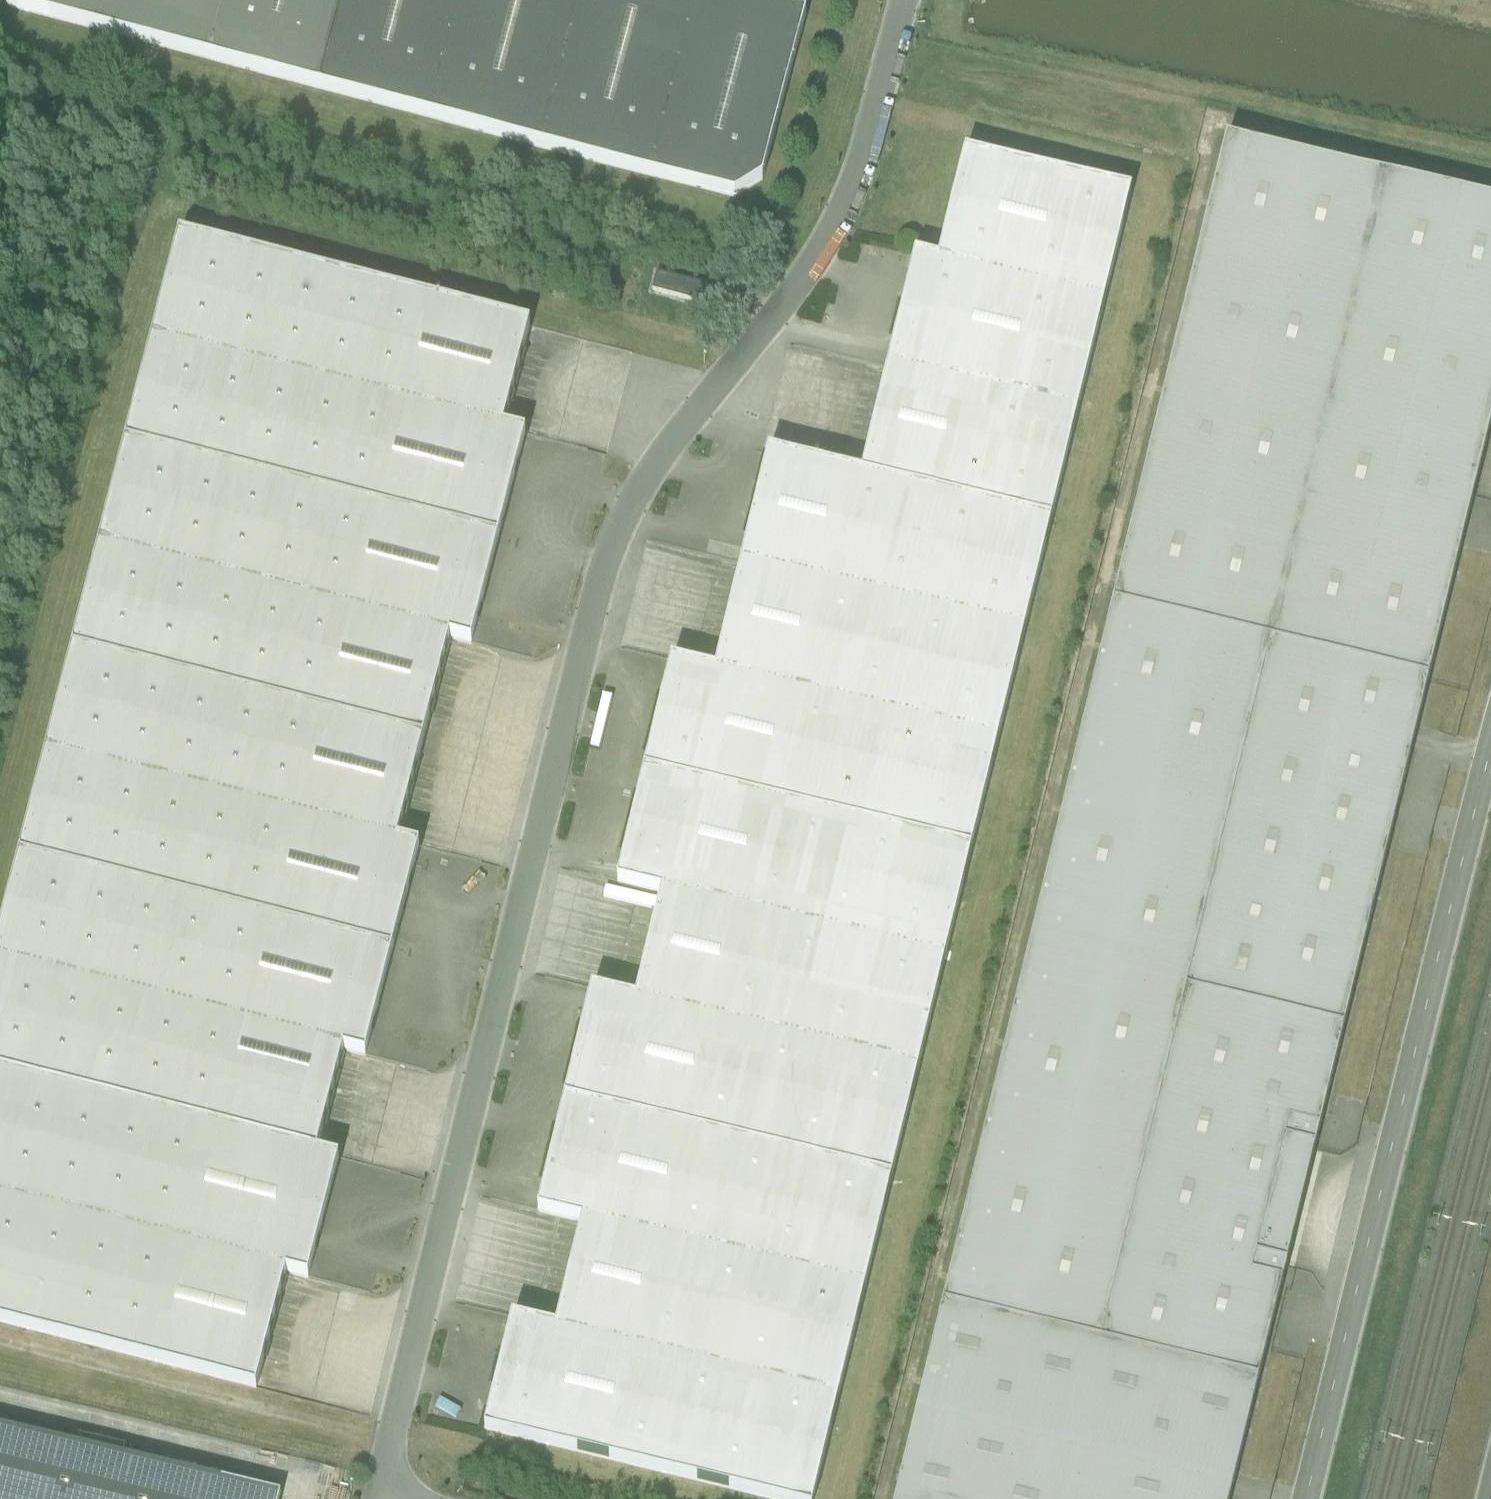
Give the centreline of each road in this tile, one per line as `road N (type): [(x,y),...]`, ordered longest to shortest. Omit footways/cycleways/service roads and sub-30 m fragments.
road 1 (unclassified): [(902,0),(850,199),(816,258),(658,460),(610,547),(377,1498)]
road 2 (unclassified): [(1303,1498),(1490,741)]

